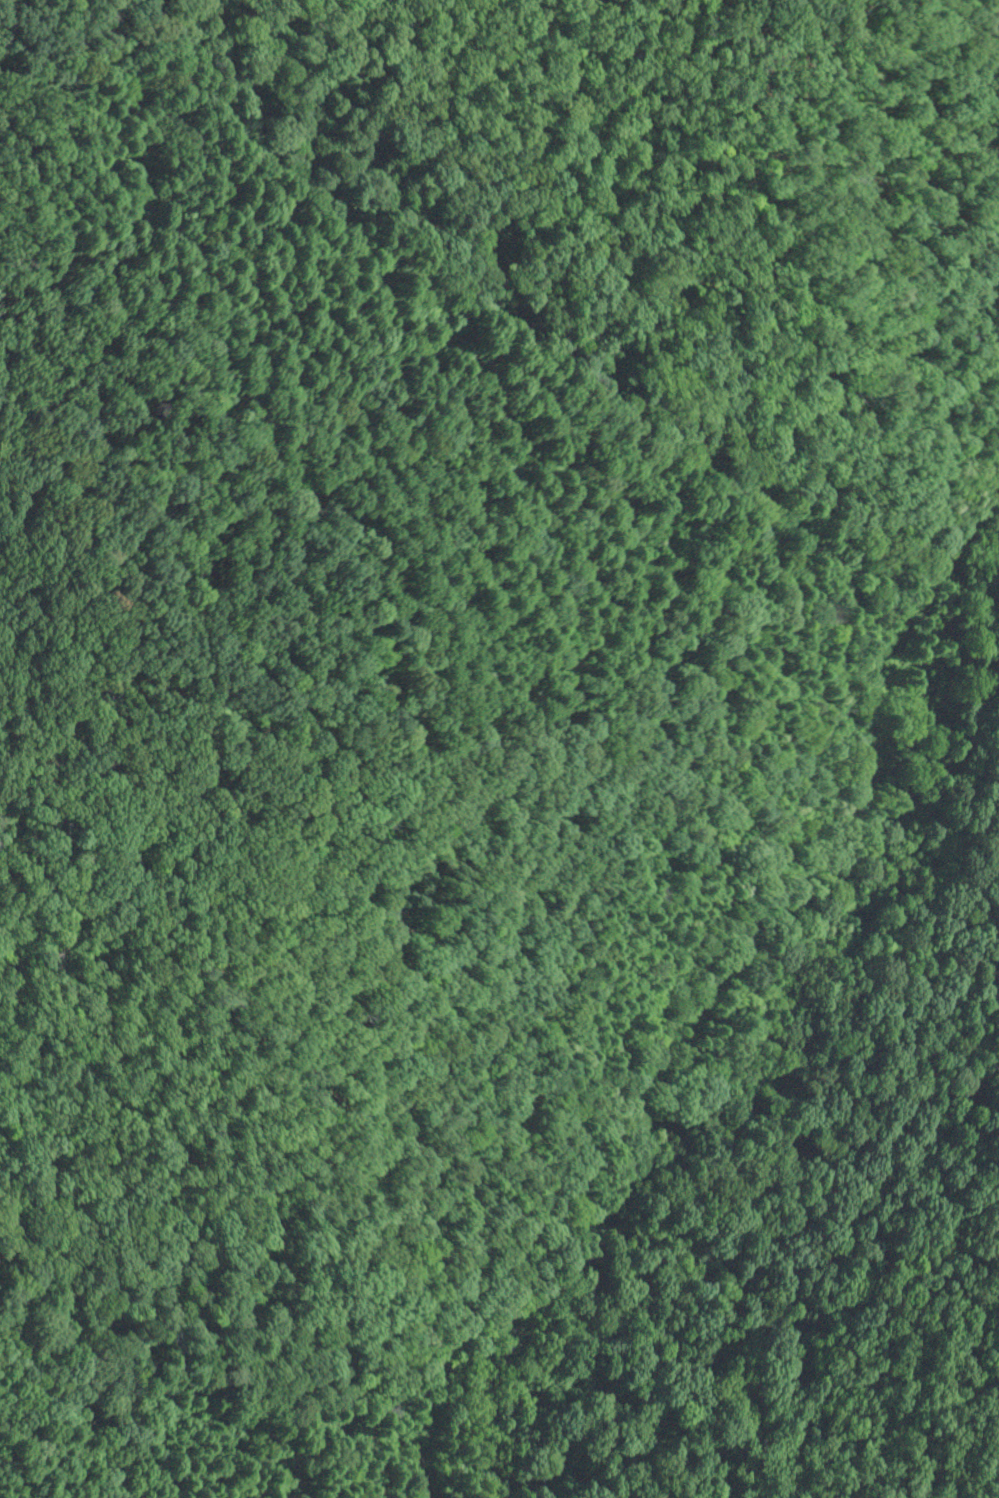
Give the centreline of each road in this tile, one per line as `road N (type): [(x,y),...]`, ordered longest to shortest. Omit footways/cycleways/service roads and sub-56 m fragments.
road 1 (track): [(998,393),(915,473),(872,555),(807,793),(753,880),(429,1270),(386,1341),(365,1497)]
road 2 (track): [(0,1396),(56,1398),(211,1472),(243,1497)]

